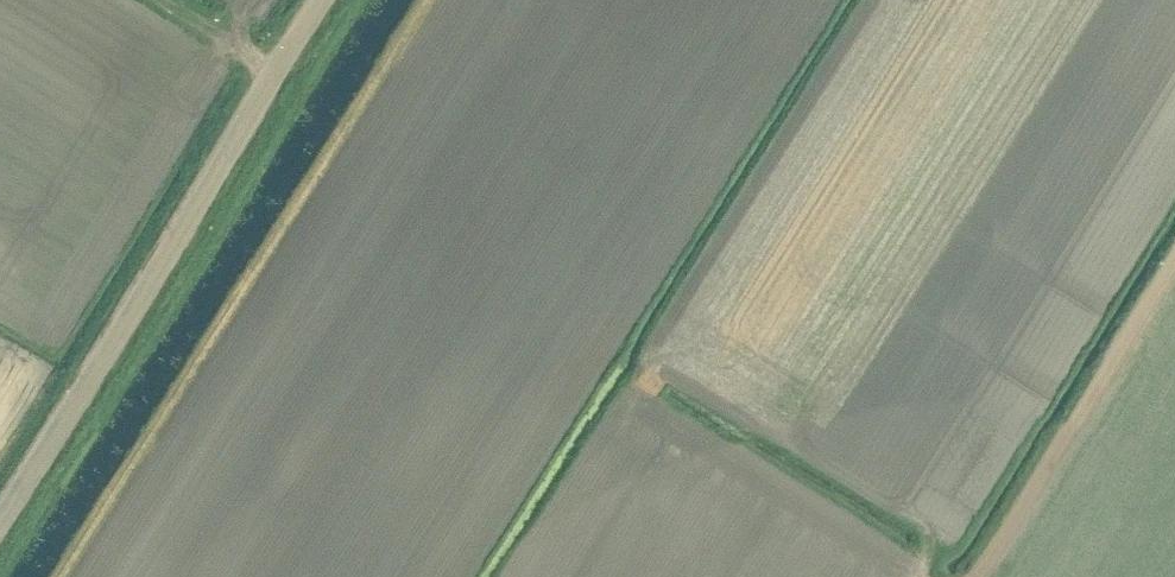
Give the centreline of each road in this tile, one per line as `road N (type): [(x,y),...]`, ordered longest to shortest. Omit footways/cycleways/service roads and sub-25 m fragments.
road 1 (unclassified): [(0,511),(319,0)]
road 2 (track): [(1174,264),(976,576)]

